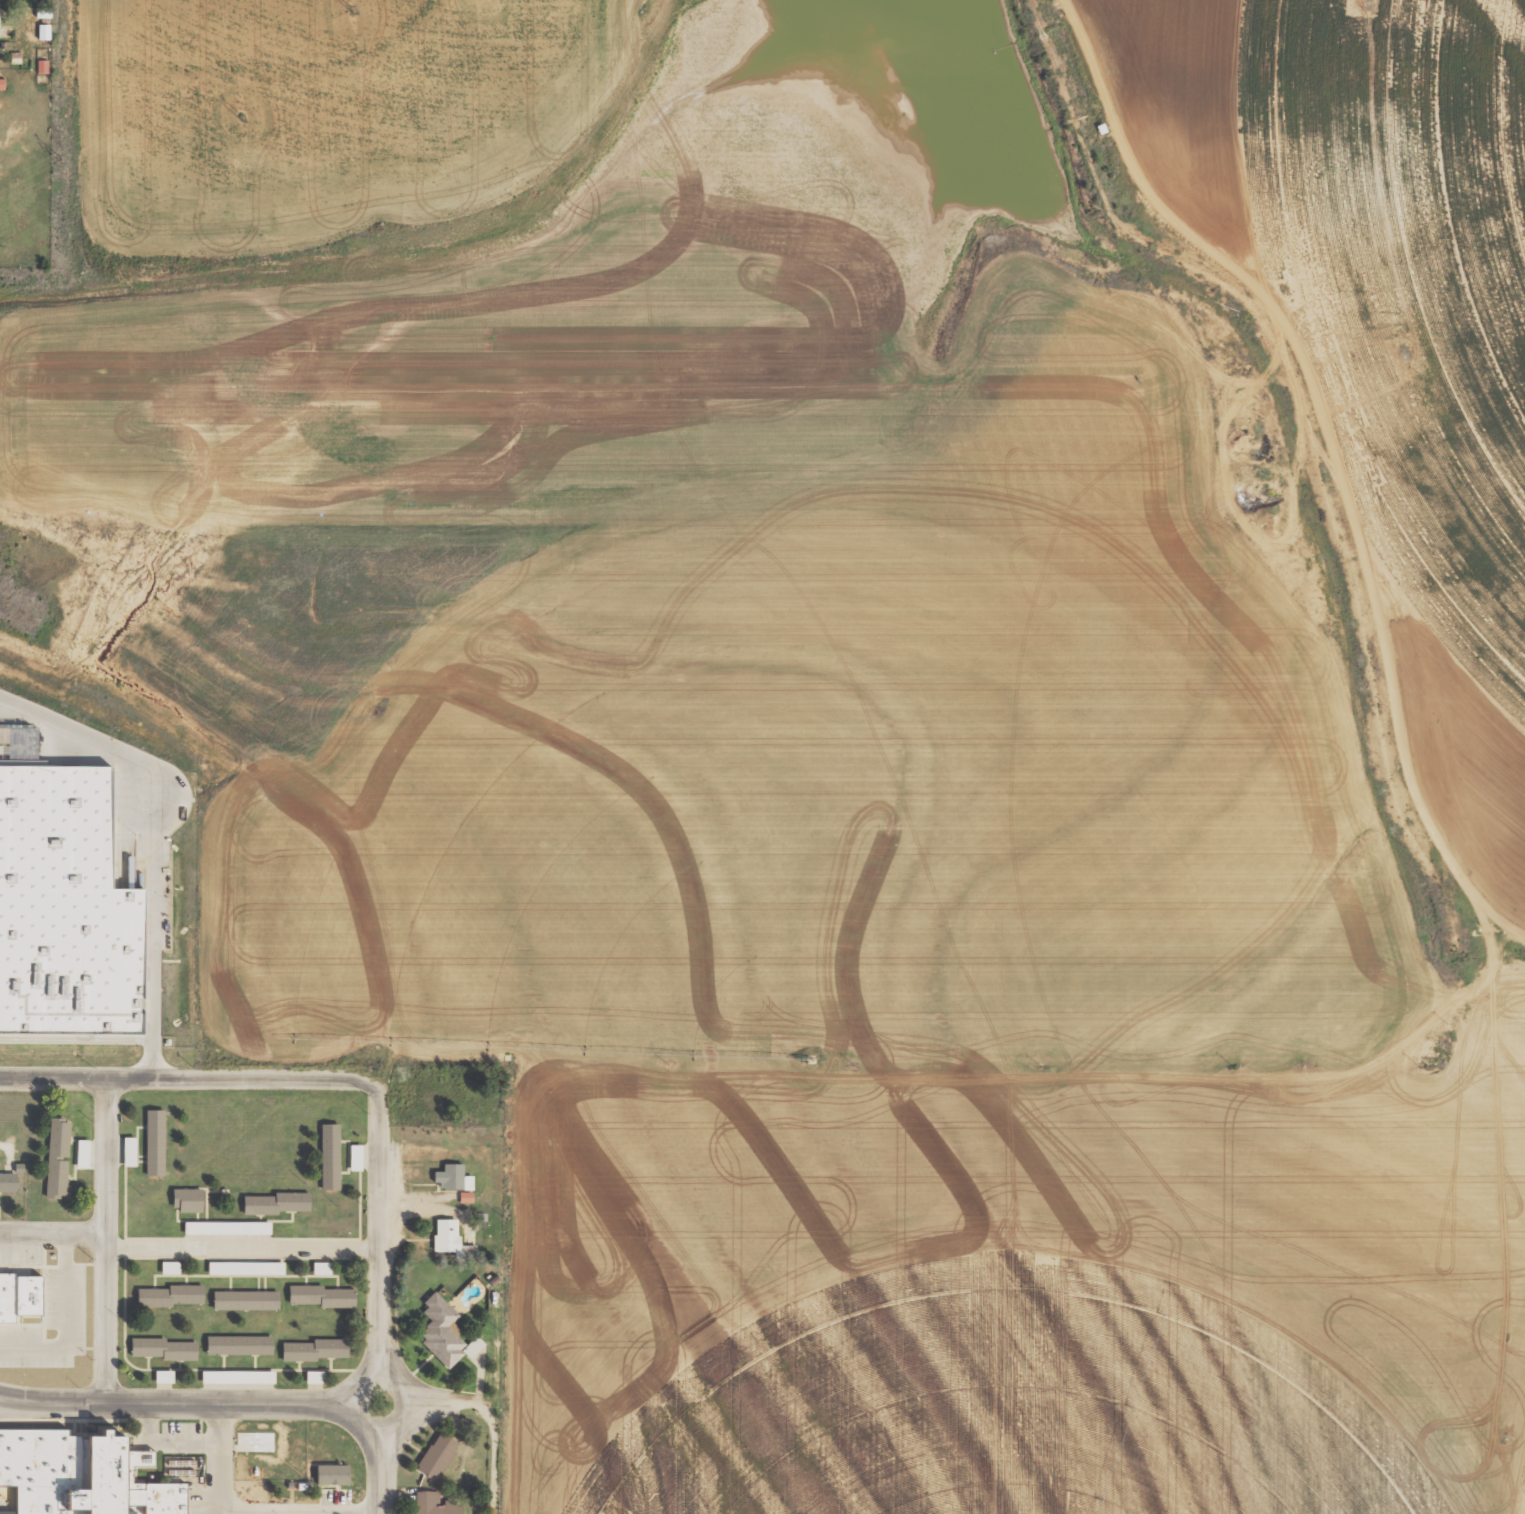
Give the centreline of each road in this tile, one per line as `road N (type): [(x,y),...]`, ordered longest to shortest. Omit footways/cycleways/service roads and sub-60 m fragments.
road 1 (residential): [(0,1079),(375,1085)]
road 2 (residential): [(355,1403),(0,1401)]
road 3 (residential): [(107,1403),(107,1078)]
road 4 (residential): [(378,1381),(375,1085)]
road 5 (residential): [(400,1404),(394,1388),(378,1381),(362,1387),(355,1403),(361,1420),(377,1427),(393,1420),(400,1404)]

